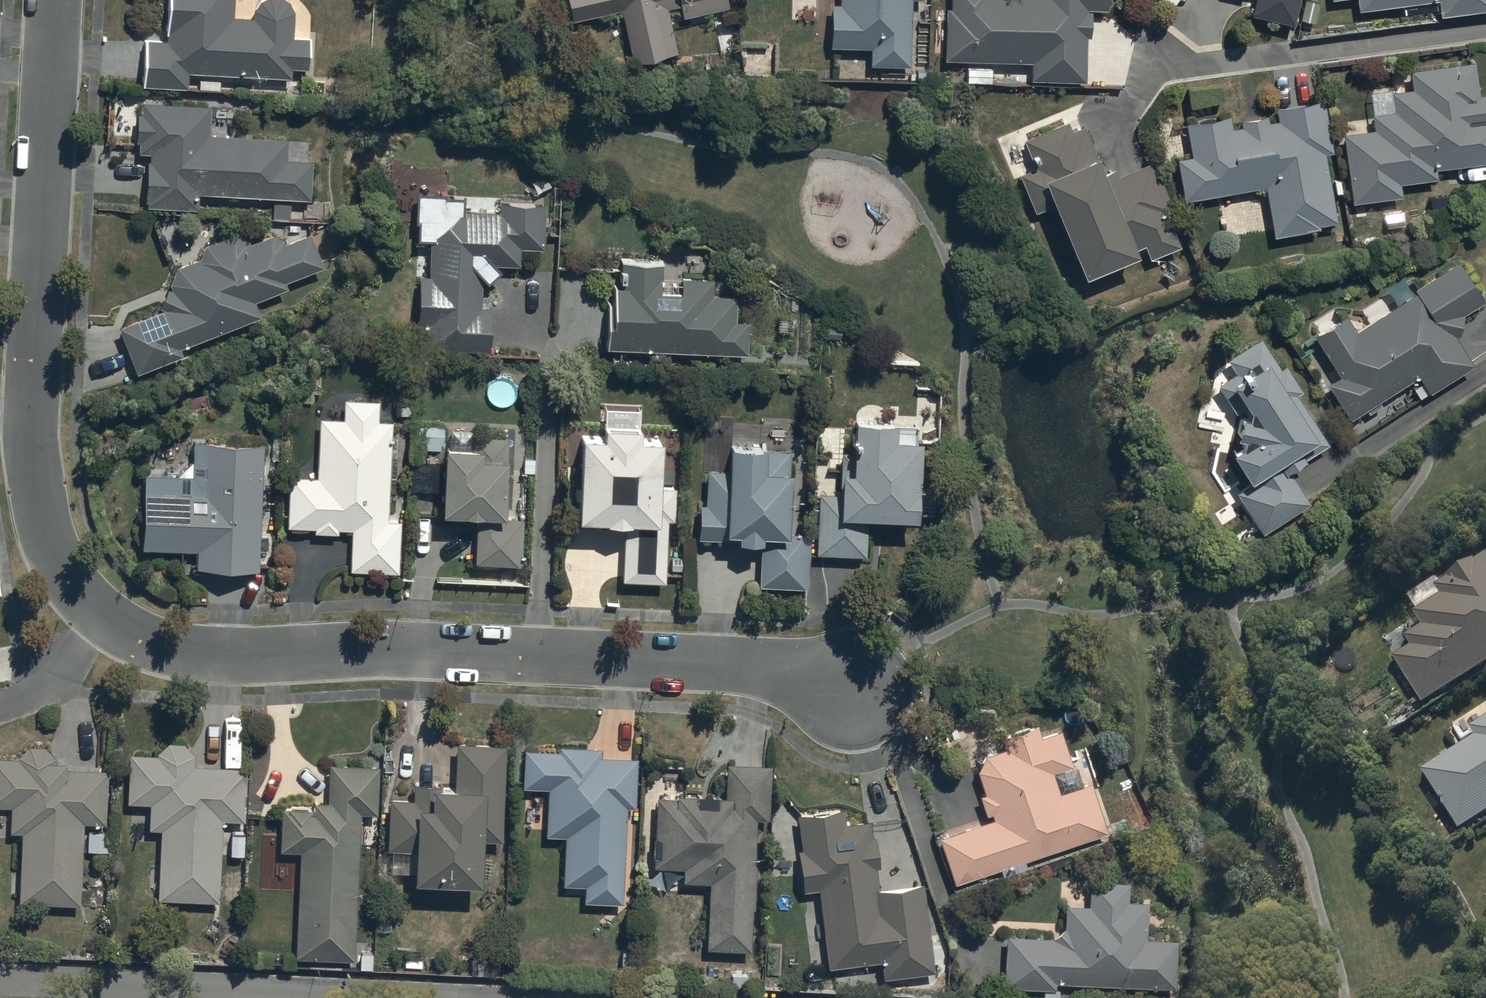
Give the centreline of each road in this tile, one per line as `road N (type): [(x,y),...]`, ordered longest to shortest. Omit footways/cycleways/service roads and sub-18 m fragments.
road 1 (residential): [(55,0),(31,433),(50,541),(84,595),(131,631),(196,655),(428,648),(790,668),(860,681)]
road 2 (residential): [(0,982),(312,997)]

